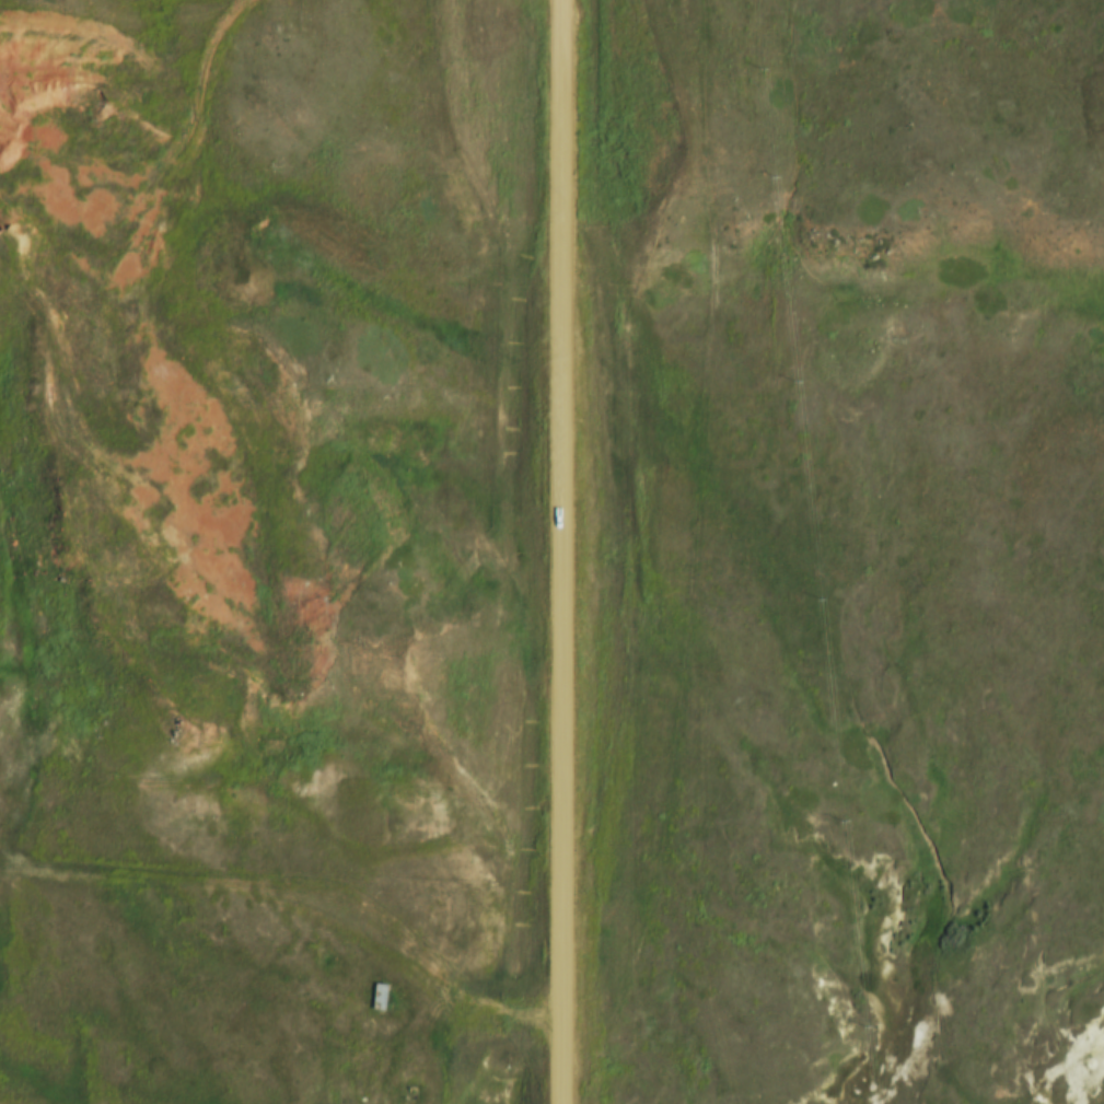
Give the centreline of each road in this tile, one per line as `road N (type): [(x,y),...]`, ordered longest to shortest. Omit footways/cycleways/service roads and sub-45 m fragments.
road 1 (tertiary): [(481,1103),(571,857),(600,749),(613,641),(607,473),(567,0)]
road 2 (track): [(513,1025),(462,993),(403,931),(356,904),(302,888),(0,872)]

